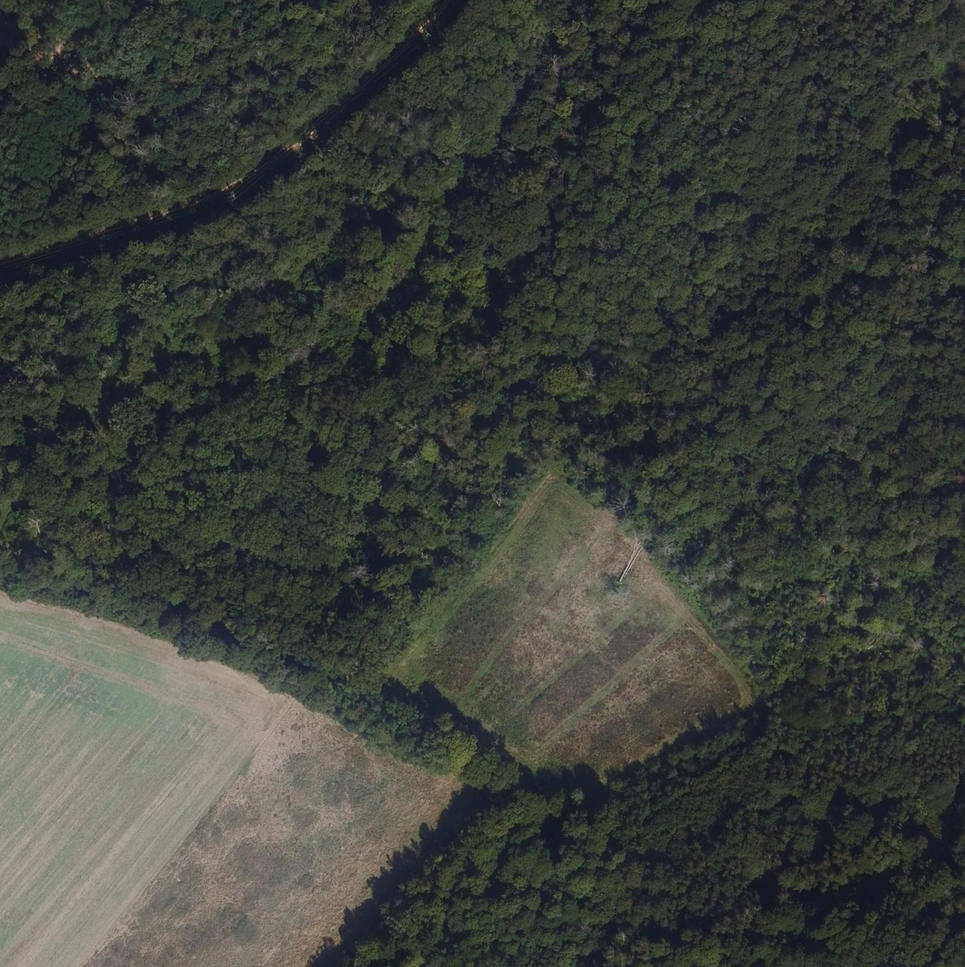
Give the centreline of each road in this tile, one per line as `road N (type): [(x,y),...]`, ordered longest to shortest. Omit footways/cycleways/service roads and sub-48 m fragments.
road 1 (track): [(446,0),(390,65),(283,156),(191,202),(0,261)]

